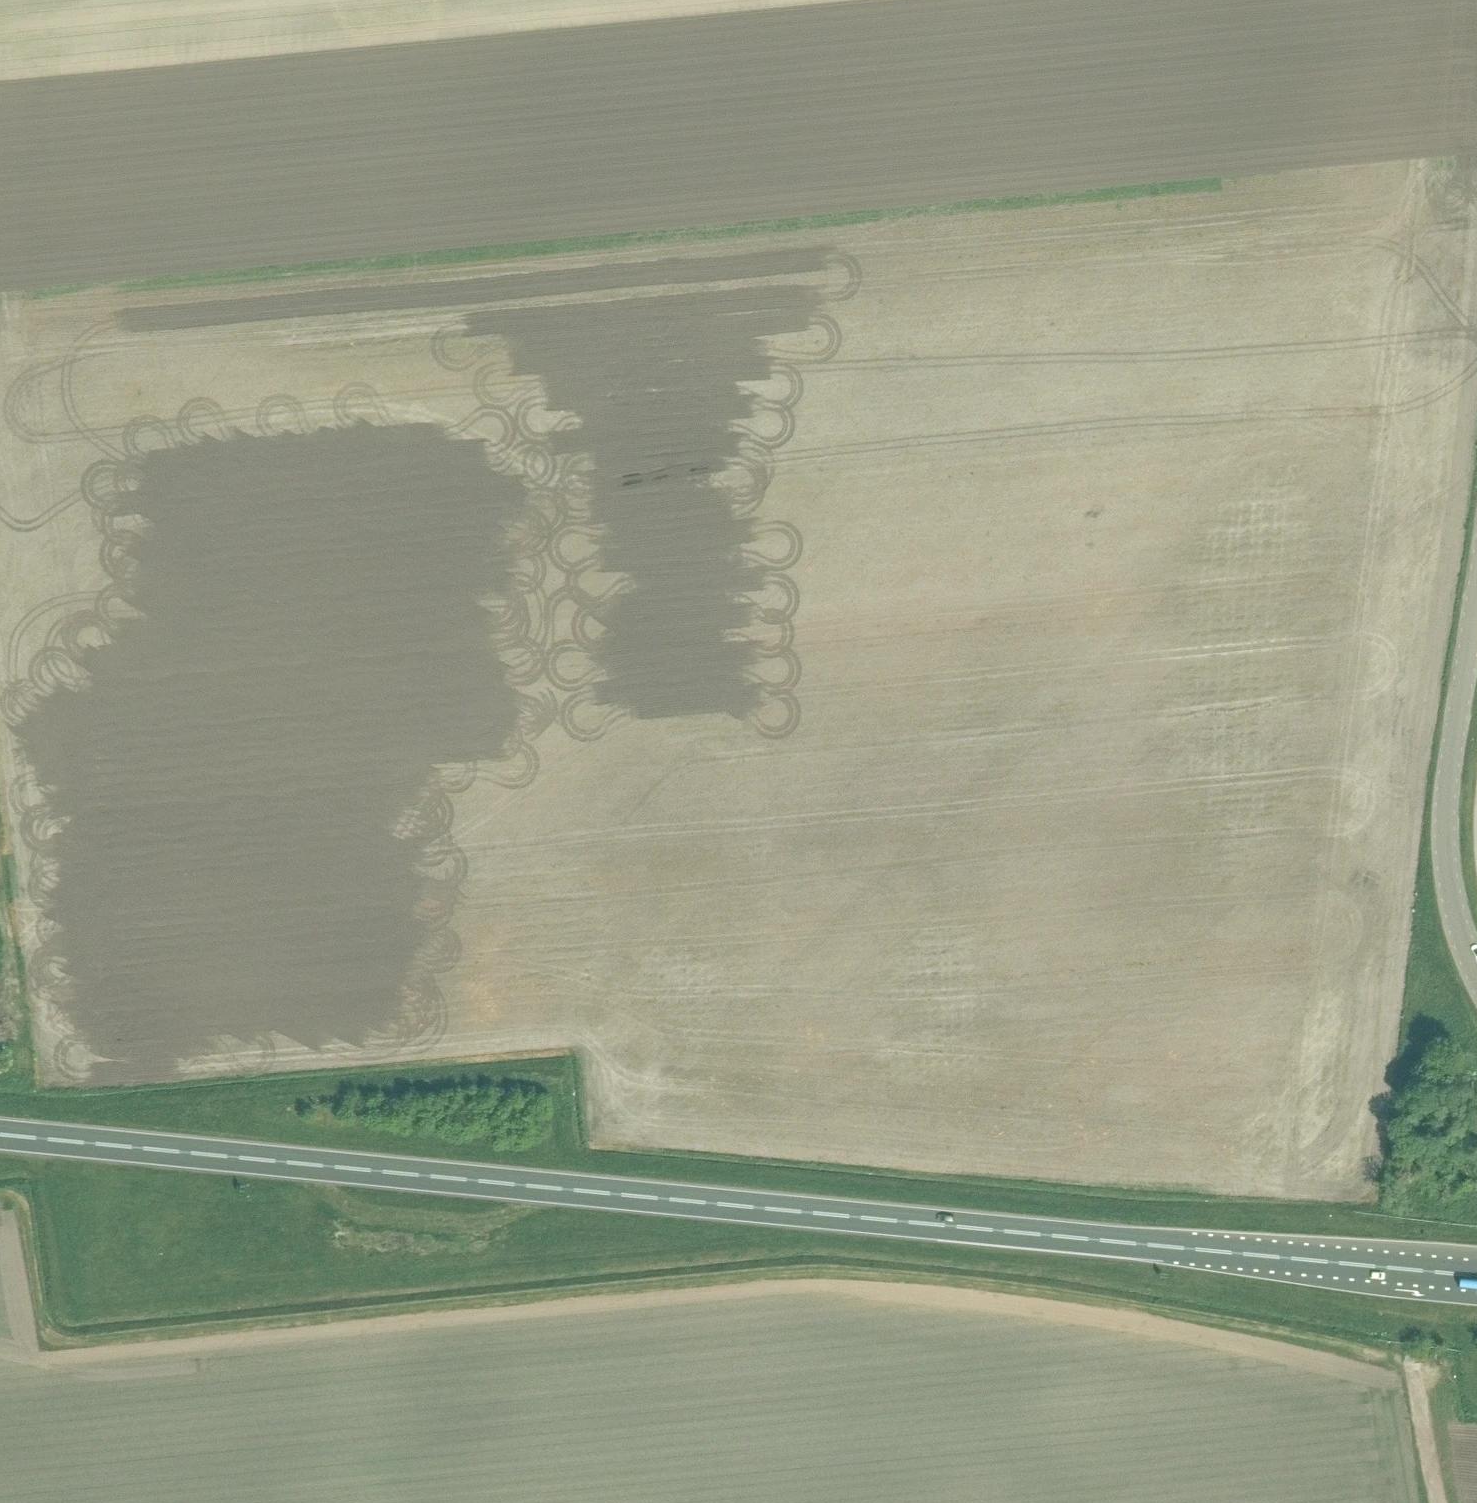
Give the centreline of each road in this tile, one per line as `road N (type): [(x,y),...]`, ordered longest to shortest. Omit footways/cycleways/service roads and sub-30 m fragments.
road 1 (track): [(0,1193),(16,1194),(25,1213),(44,1323),(70,1342),(807,1271),(972,1284),(1303,1337),(1414,1365)]
road 2 (trunk): [(1476,1276),(0,1135)]
road 3 (tertiary): [(1476,970),(1459,911),(1448,815),(1476,588)]
road 4 (unclassified): [(1437,1502),(1414,1365)]

